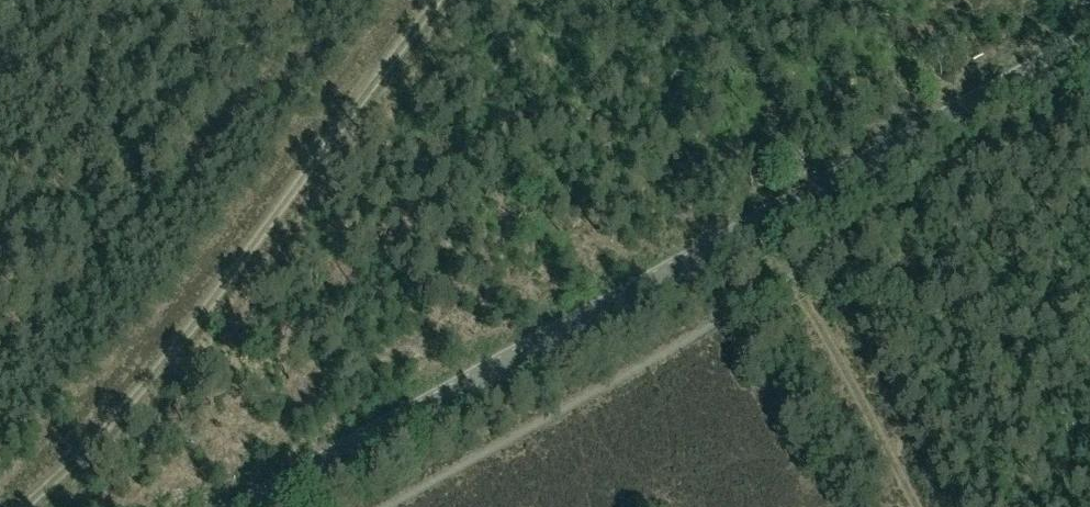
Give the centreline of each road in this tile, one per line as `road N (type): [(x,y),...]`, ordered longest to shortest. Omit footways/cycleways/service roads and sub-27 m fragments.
road 1 (tertiary): [(240,506),(1089,45)]
road 2 (track): [(439,0),(149,381),(26,506)]
road 3 (track): [(753,225),(789,277),(910,506)]

